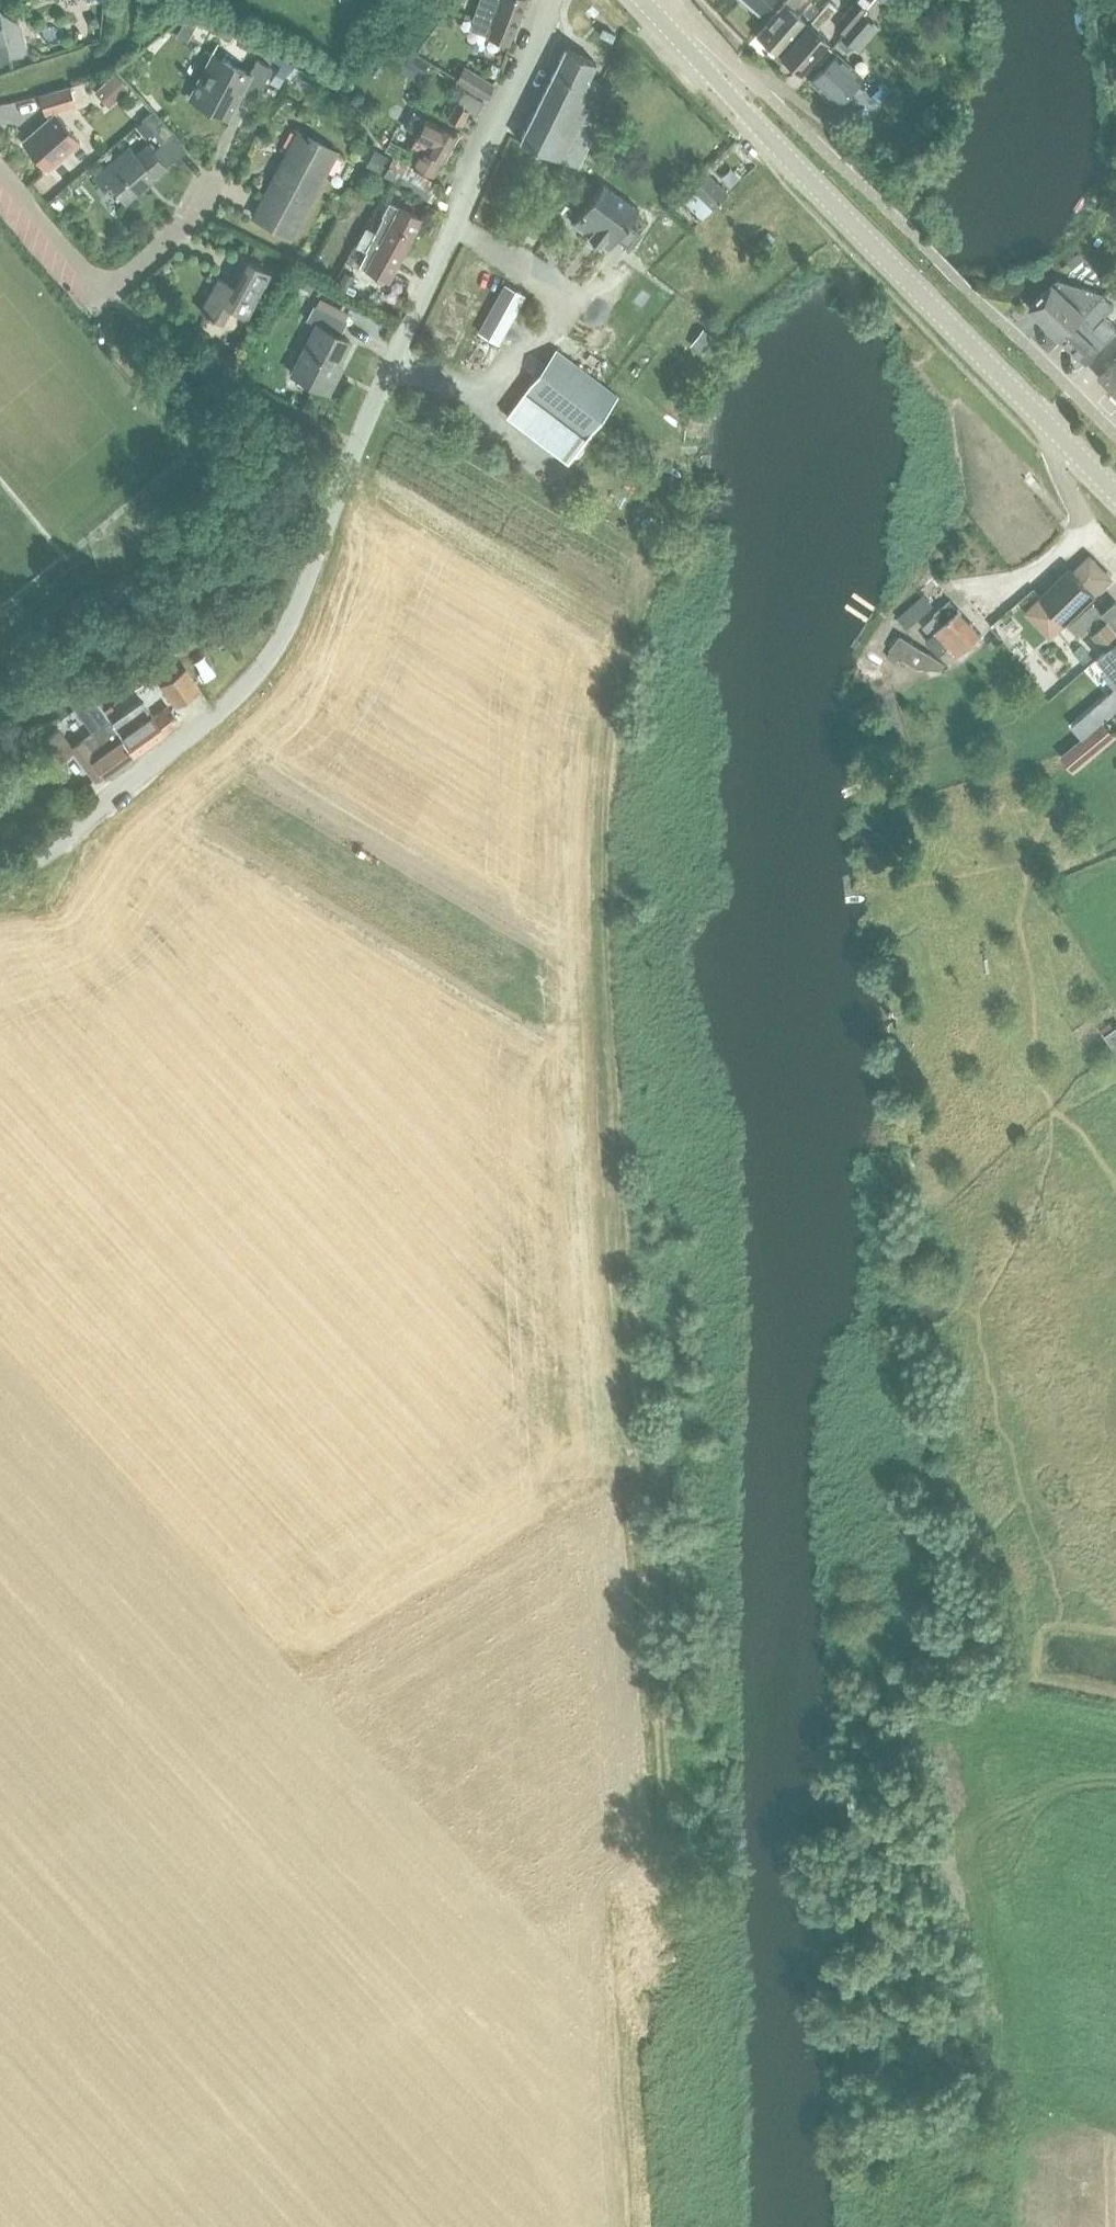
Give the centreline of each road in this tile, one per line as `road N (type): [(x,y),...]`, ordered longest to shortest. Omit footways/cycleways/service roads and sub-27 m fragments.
road 1 (residential): [(322,547),(358,444),(558,0)]
road 2 (secondary): [(1115,491),(710,76)]
road 3 (residential): [(746,74),(1115,430)]
road 4 (unclassified): [(0,873),(73,834),(271,658),(322,547)]
road 5 (residential): [(215,172),(195,209),(135,275),(107,288),(80,275),(0,181)]

